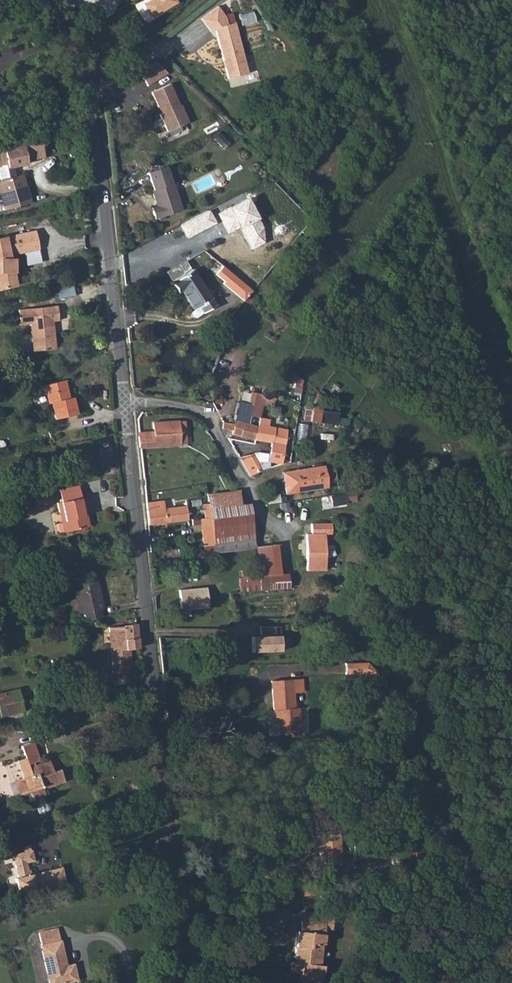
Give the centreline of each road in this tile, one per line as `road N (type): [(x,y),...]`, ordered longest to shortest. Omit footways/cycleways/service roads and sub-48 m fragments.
road 1 (unclassified): [(183,982),(99,165),(80,78),(45,0)]

